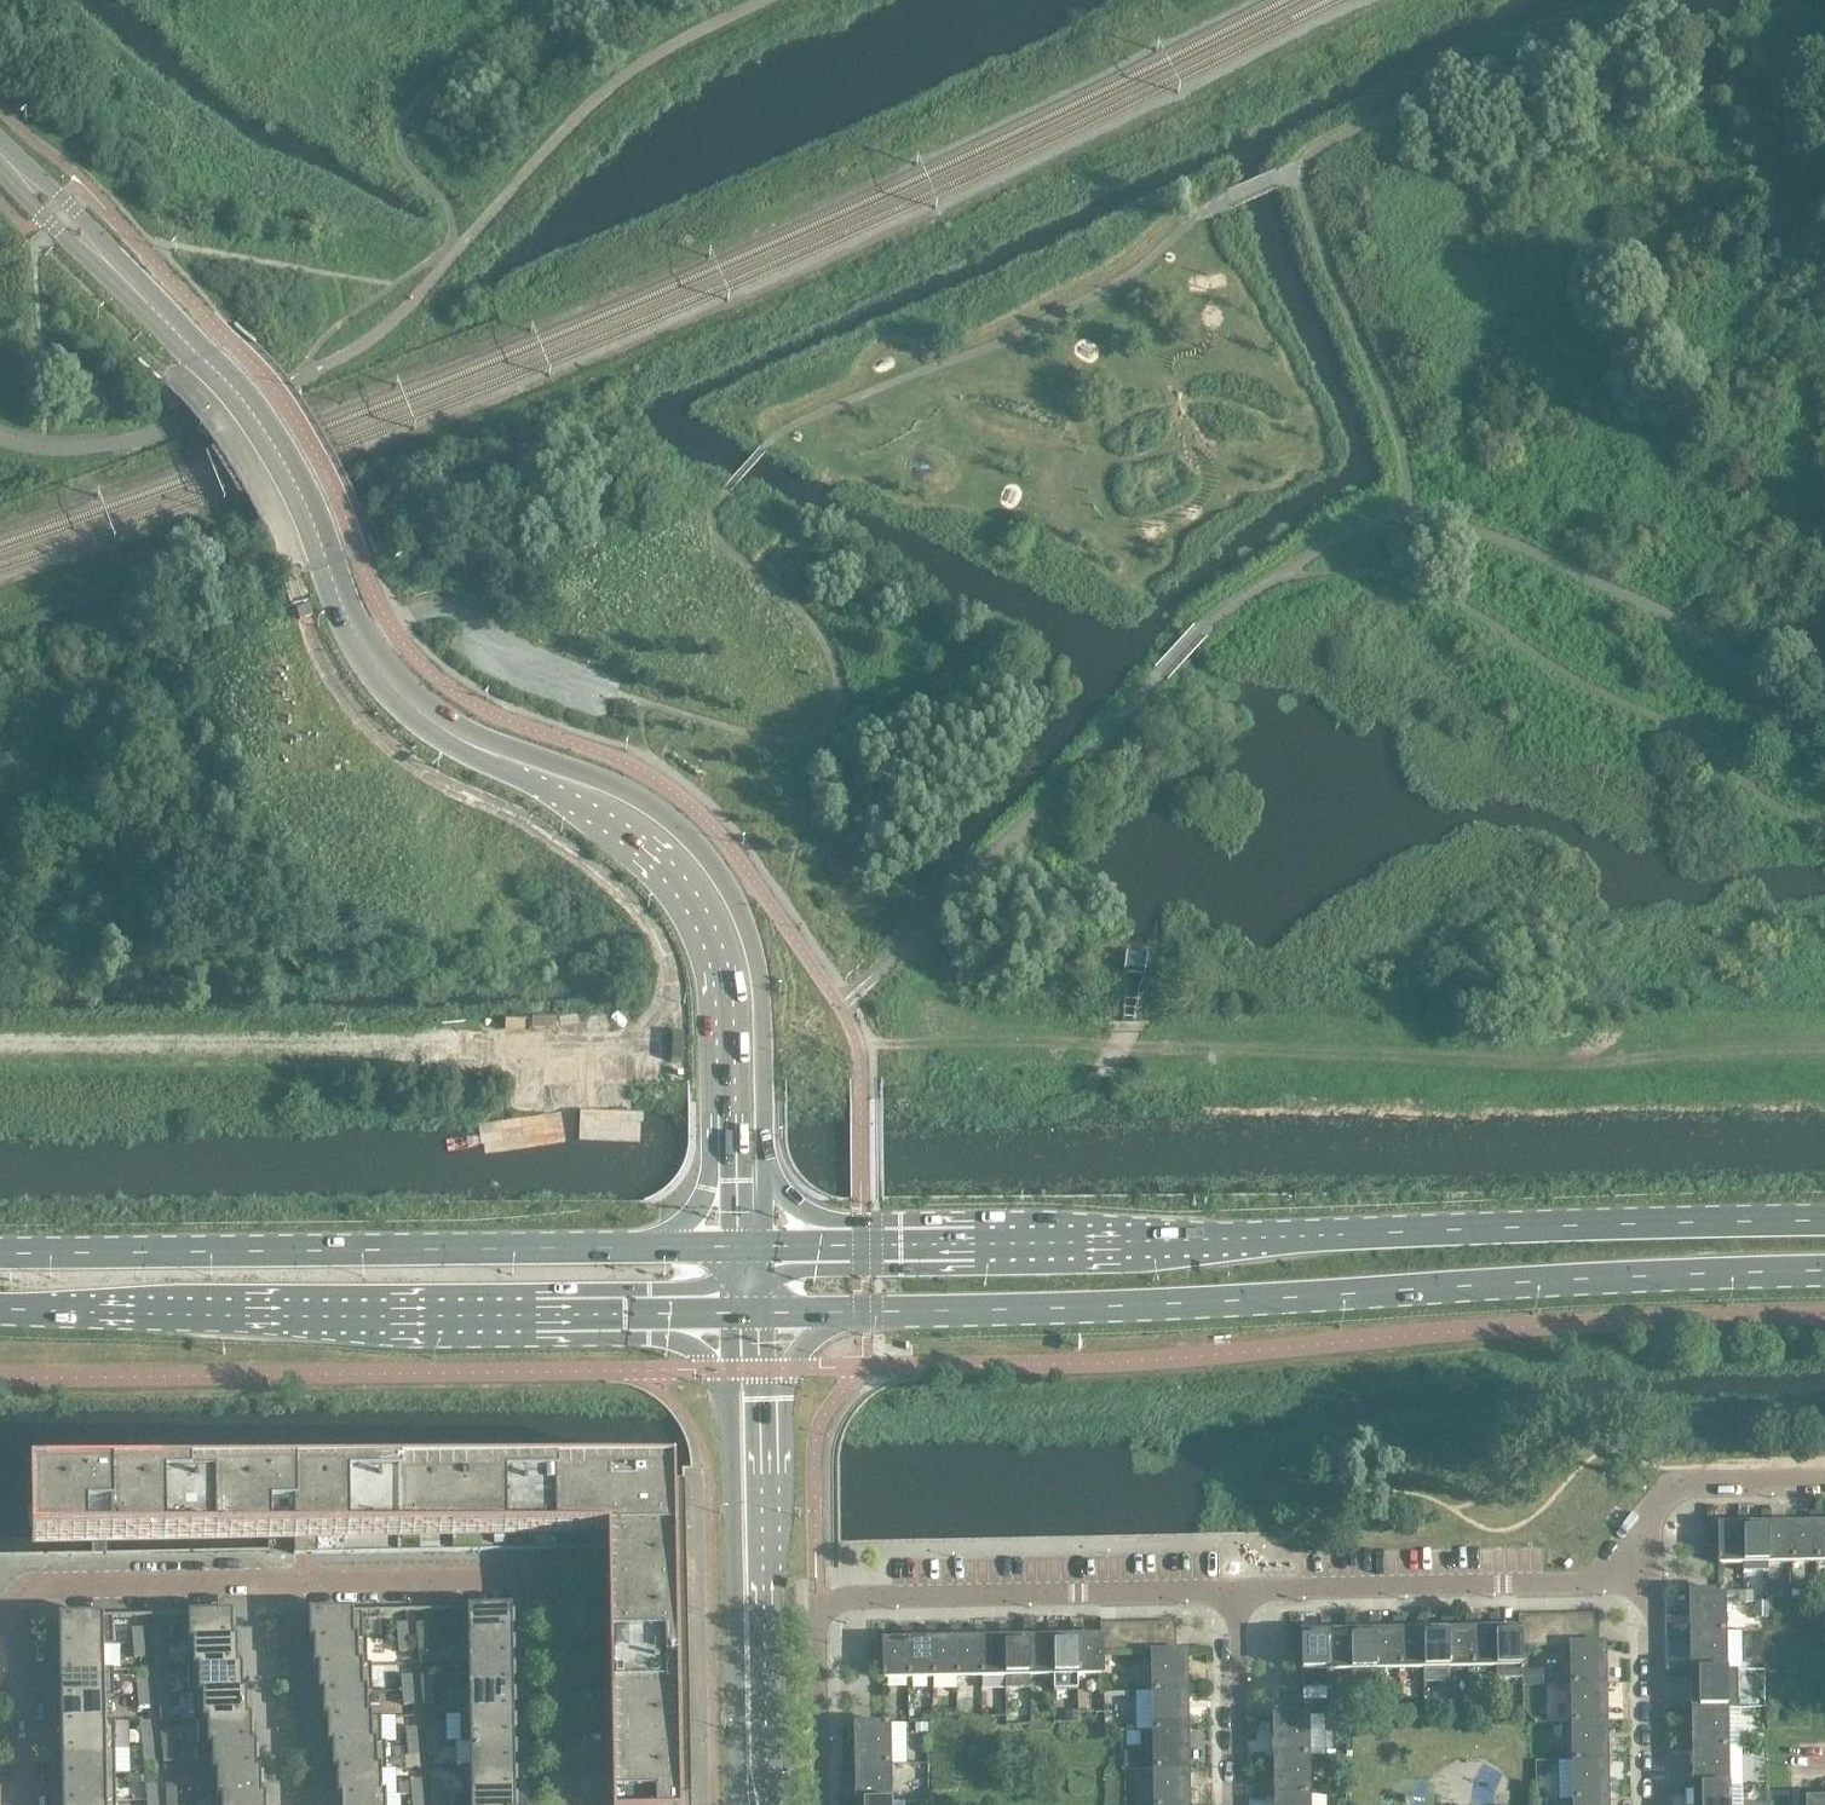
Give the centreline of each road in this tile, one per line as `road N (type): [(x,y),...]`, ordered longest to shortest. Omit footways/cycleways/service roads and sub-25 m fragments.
road 1 (primary): [(767,1314),(1195,1304),(1676,1270),(1824,1270)]
road 2 (primary): [(1824,1220),(767,1246)]
road 3 (tertiary): [(767,1246),(757,961),(722,878),(672,820),(579,769),(475,736),(359,642)]
road 4 (residential): [(564,1804),(563,1578),(47,1586),(30,1595),(19,1615)]
road 5 (tertiary): [(359,642),(376,683),(413,722),(631,839),(700,917),(724,1005),(728,1246)]
road 6 (primary): [(728,1246),(0,1251)]
road 7 (primary): [(0,1309),(727,1314)]
road 8 (residential): [(821,1804),(817,1604),(853,1595),(1237,1589)]
road 9 (tertiary): [(359,642),(304,505),(260,429),(182,337),(0,151)]
road 10 (tertiary): [(727,1314),(742,1804)]
road 11 (tertiary): [(777,1804),(767,1314)]
road 12 (residential): [(1237,1589),(1654,1583)]
road 13 (residential): [(1654,1583),(1656,1510),(1676,1490),(1824,1478)]
road 14 (residential): [(1661,1804),(1654,1583)]
road 15 (residential): [(1237,1589),(1244,1804)]
road 16 (residential): [(19,1615),(23,1804)]

